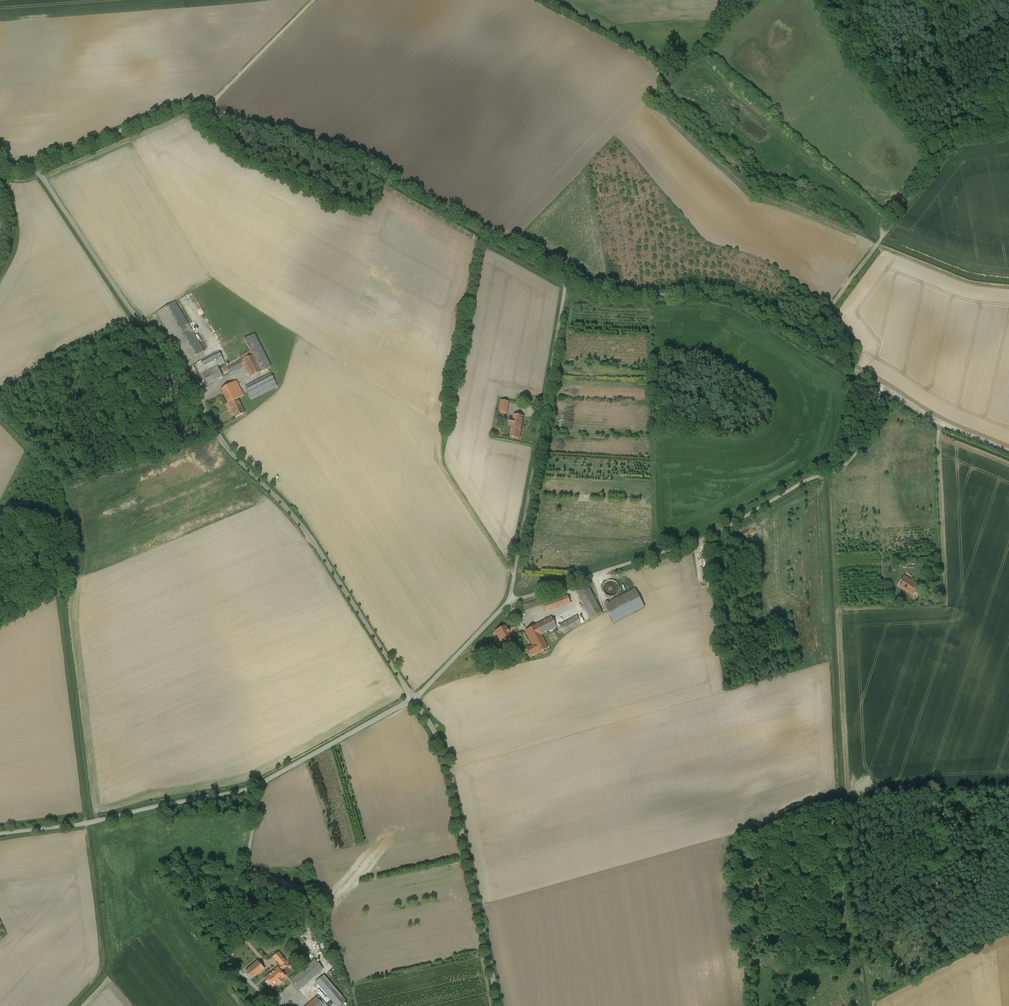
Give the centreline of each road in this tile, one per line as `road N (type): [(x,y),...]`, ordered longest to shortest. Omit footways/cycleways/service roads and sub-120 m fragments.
road 1 (track): [(1008,138),(946,152),(807,339),(726,293),(596,291),(364,161),(193,104),(33,167)]
road 2 (unclassified): [(0,163),(39,173),(129,309),(171,349),(222,446),(295,517),(415,698)]
road 3 (unclassified): [(507,599),(706,538),(836,470),(867,440),(883,390)]
road 4 (unclassified): [(0,832),(102,821),(246,790),(415,698)]
road 5 (unclassified): [(507,599),(568,275)]
road 6 (unclassified): [(415,698),(446,759),(498,1005)]
road 7 (track): [(1008,455),(921,413),(807,339)]
road 8 (track): [(941,424),(946,602)]
road 9 (track): [(207,108),(314,0)]
road 10 (unclassified): [(415,698),(507,599)]

